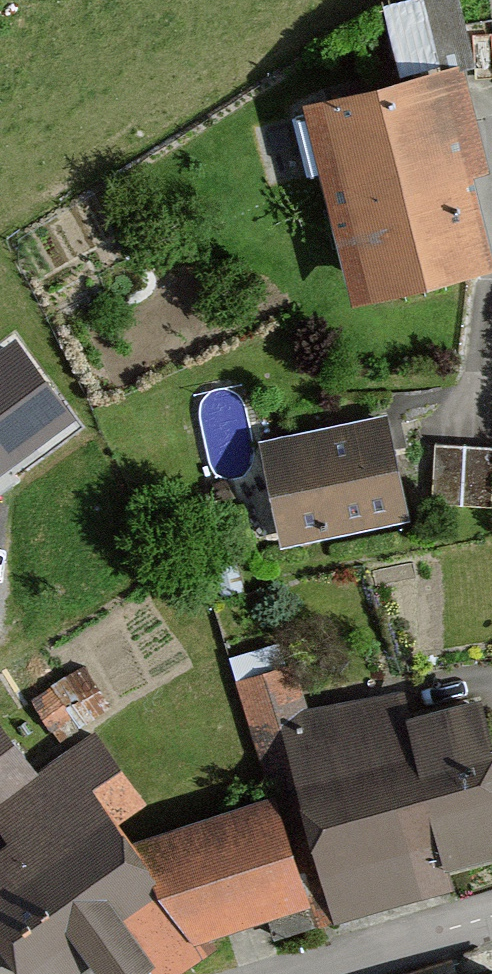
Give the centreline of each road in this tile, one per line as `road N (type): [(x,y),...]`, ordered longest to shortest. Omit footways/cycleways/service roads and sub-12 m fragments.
road 1 (residential): [(318,973),(491,921)]

